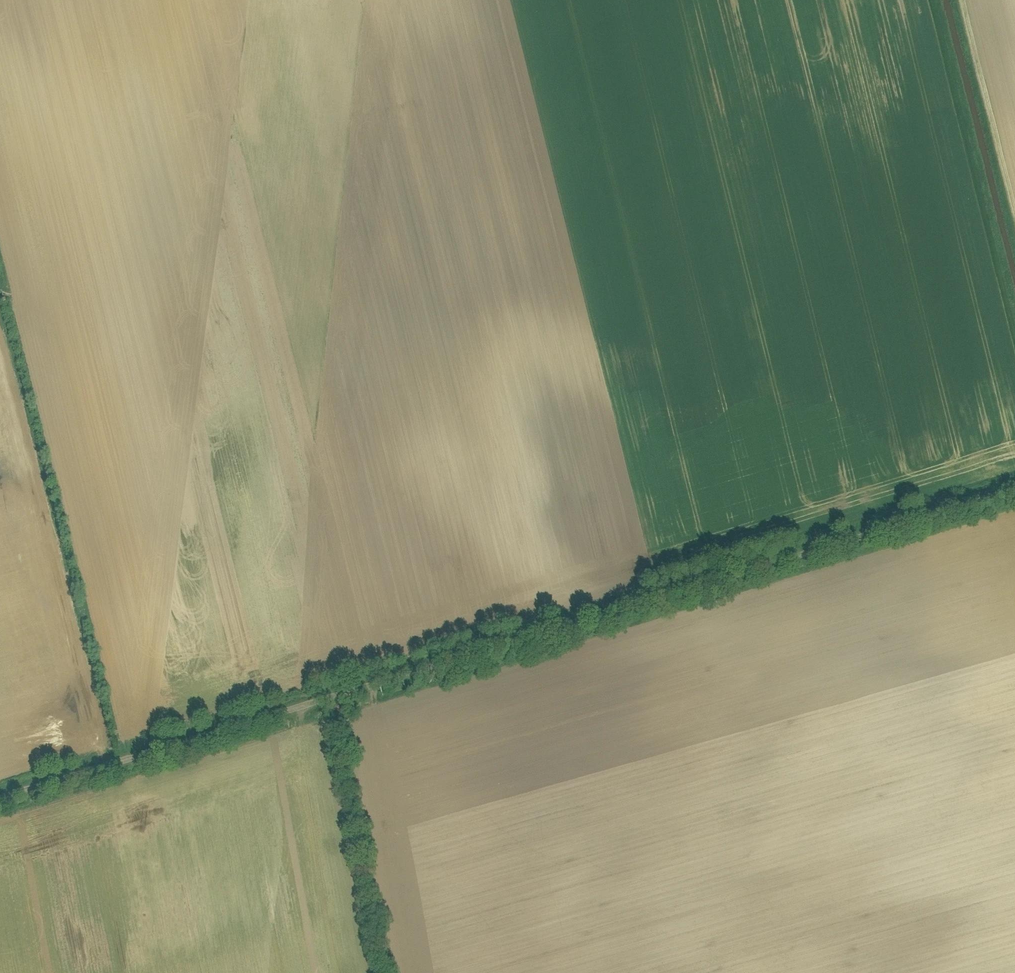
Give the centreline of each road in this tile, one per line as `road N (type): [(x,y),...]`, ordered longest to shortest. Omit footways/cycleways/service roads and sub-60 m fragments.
road 1 (unclassified): [(0,800),(1014,492)]

